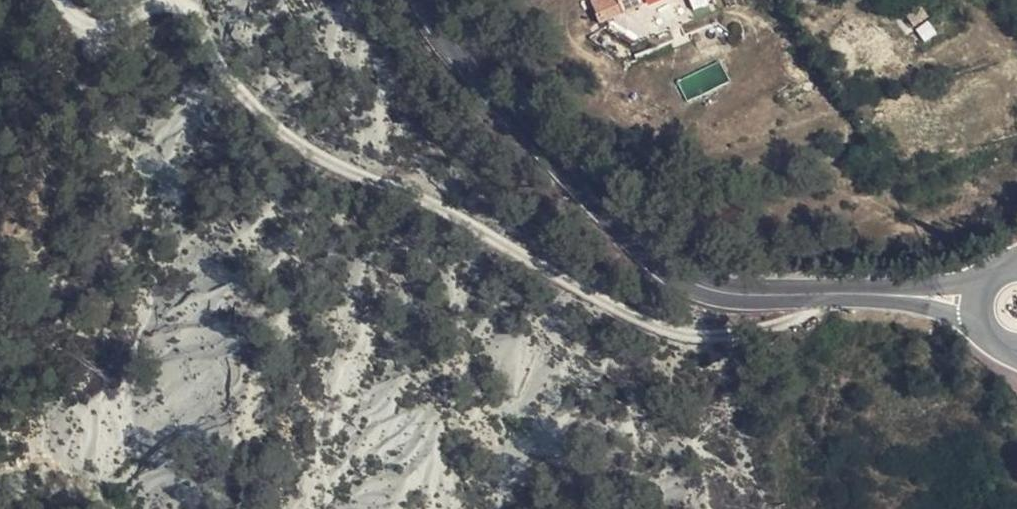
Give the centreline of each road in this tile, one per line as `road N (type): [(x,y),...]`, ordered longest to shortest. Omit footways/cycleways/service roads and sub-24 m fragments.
road 1 (track): [(813,295),(799,318),(741,331),(683,336),(642,323),(406,193),(295,142),(255,112),(196,16),(168,2),(123,25),(91,30),(59,0)]
road 2 (secondary): [(904,295),(745,296),(671,280),(465,73),(424,0)]

